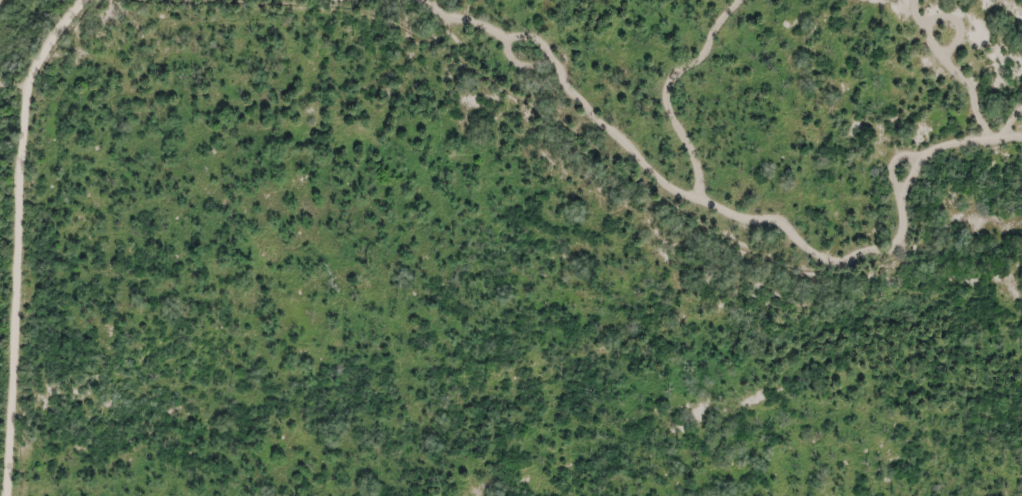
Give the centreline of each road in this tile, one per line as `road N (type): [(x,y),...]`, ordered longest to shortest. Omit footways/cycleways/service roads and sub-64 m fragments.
road 1 (track): [(418,0),(453,21),(500,34),(521,65),(534,70),(554,61),(574,97),(665,185),(739,220),(775,222),(840,264),(902,248),(897,164),(1021,139)]
road 2 (track): [(79,0),(23,103),(10,495)]
road 3 (track): [(700,203),(699,166),(669,92),(708,56),(743,0)]
road 4 (track): [(987,138),(975,93),(942,62),(919,20),(920,0)]

